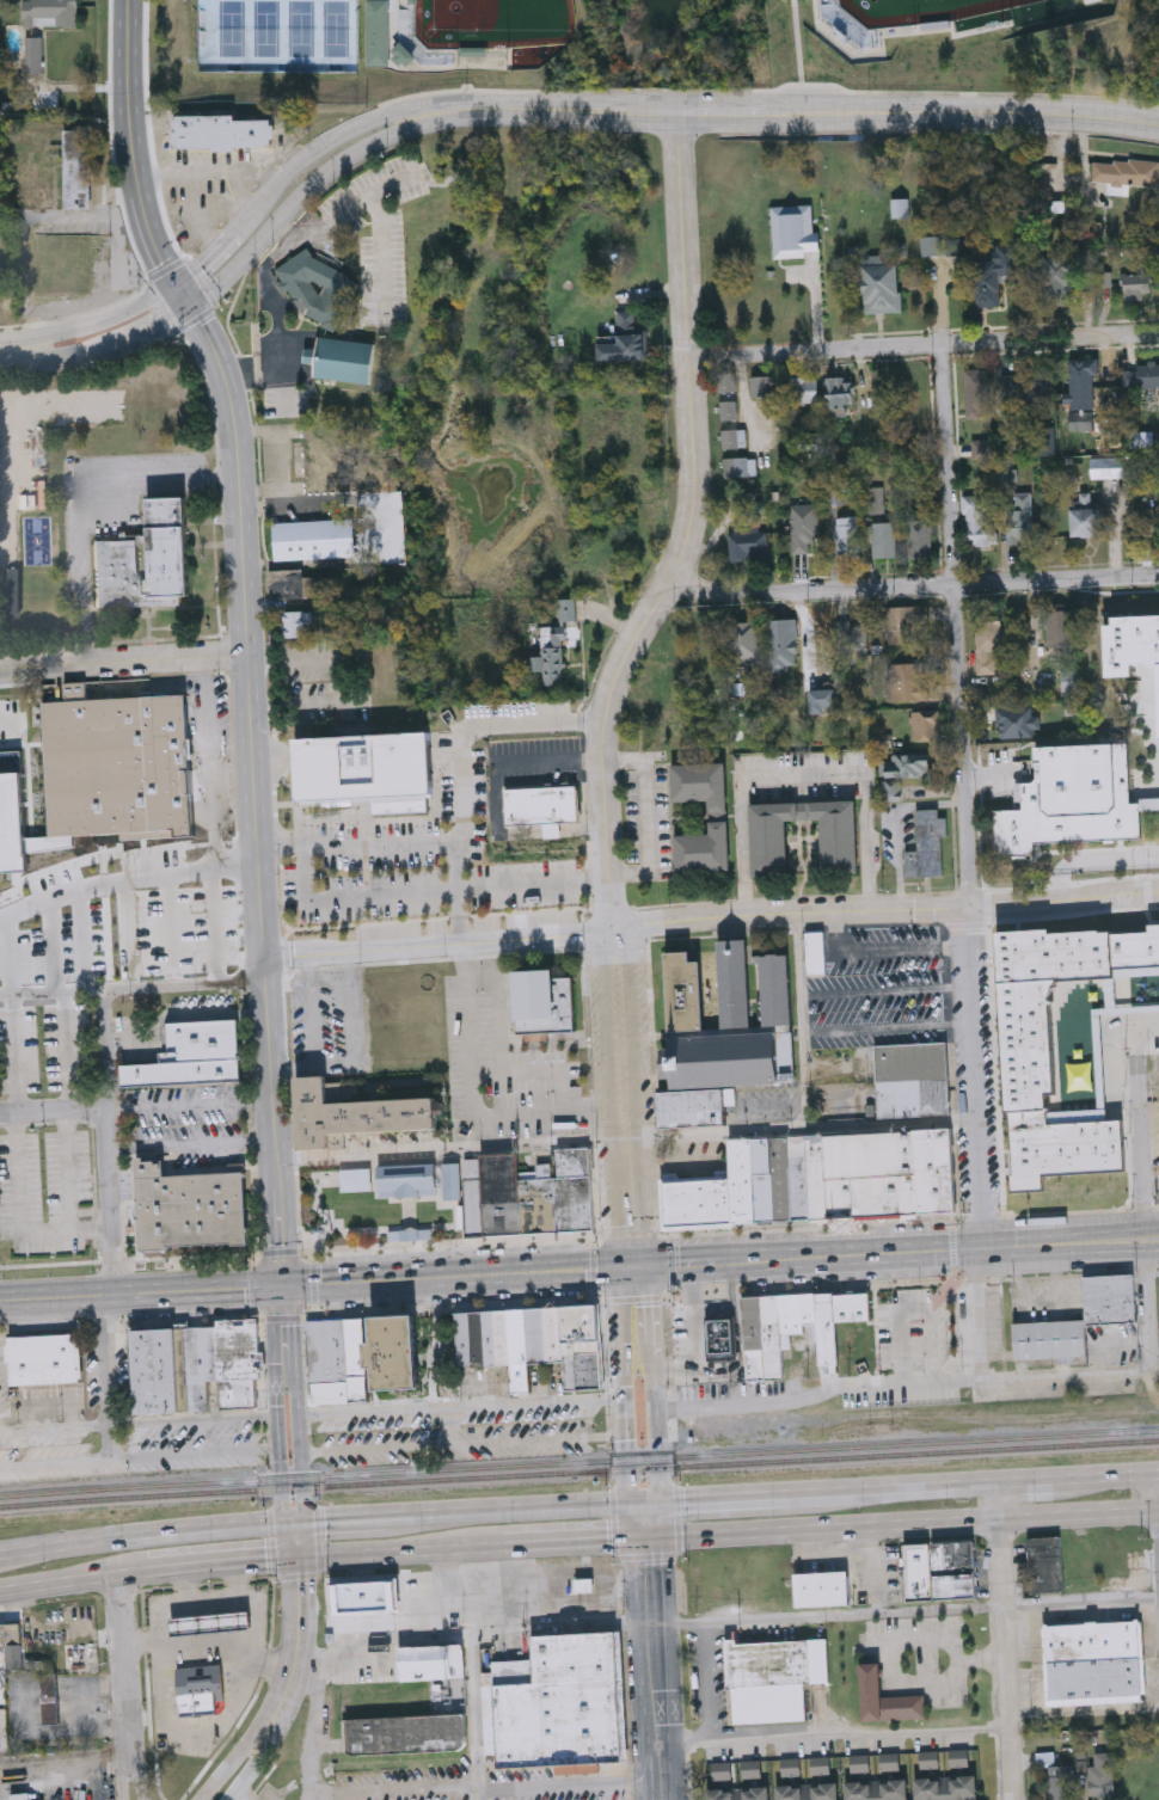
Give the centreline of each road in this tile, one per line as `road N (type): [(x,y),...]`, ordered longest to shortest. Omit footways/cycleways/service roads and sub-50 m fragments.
road 1 (tertiary): [(281,1286),(239,437),(226,379),(190,311)]
road 2 (residential): [(980,1247),(943,342)]
road 3 (tertiary): [(613,928),(601,725),(623,658),(676,579),(691,539),(674,112)]
road 4 (tertiary): [(1158,126),(1035,112),(458,111)]
road 5 (secondary): [(662,1500),(282,1522),(0,1558)]
road 6 (residential): [(613,928),(1158,899)]
road 7 (primary): [(1158,1238),(645,1265)]
road 8 (secondary): [(651,1542),(1158,1511)]
road 9 (residential): [(655,1623),(1158,1597)]
road 10 (residential): [(676,579),(718,597),(1158,575)]
road 11 (residential): [(688,358),(1158,326)]
road 12 (primary): [(645,1265),(281,1286)]
road 13 (residential): [(613,928),(265,954)]
road 14 (tertiary): [(458,111),(429,105),(331,140),(287,172),(177,285)]
road 15 (tertiary): [(645,1265),(628,952),(613,928)]
road 16 (tertiary): [(613,928),(601,952),(620,1266)]
road 17 (tertiary): [(190,311),(333,170),(458,111)]
road 18 (tertiary): [(129,0),(129,123),(139,190),(190,311)]
road 19 (residential): [(998,1481),(1014,1799)]
road 20 (residential): [(115,1295),(104,990)]
road 21 (primary): [(281,1286),(0,1301)]
road 22 (tertiary): [(620,1266),(631,1501),(651,1542)]
road 23 (tertiary): [(306,1561),(295,1306),(281,1286)]
road 24 (tertiary): [(651,1542),(662,1500),(645,1265)]
road 25 (tertiary): [(281,1286),(271,1306),(287,1562)]
road 26 (residential): [(266,982),(0,994)]
road 27 (tertiary): [(287,1562),(289,1658),(281,1688),(201,1799)]
road 28 (tertiary): [(229,1799),(295,1700),(306,1653),(306,1561)]
road 29 (tertiary): [(661,1799),(651,1542)]
road 30 (residential): [(250,650),(0,669)]
road 31 (residential): [(1145,1239),(1135,1030)]
road 32 (secondary): [(998,1481),(793,1493)]
road 33 (secondary): [(306,1561),(503,1549)]
road 34 (tertiary): [(177,285),(109,320),(18,349)]
road 35 (secondary): [(0,1595),(149,1572)]
road 36 (residential): [(1145,1239),(1151,1389)]
road 37 (secondary): [(503,1549),(651,1542)]
road 38 (residential): [(121,1574),(122,1721)]
road 39 (residential): [(980,1247),(983,1386)]
road 40 (secondary): [(149,1572),(287,1562)]
road 41 (secondary): [(793,1493),(662,1500)]

